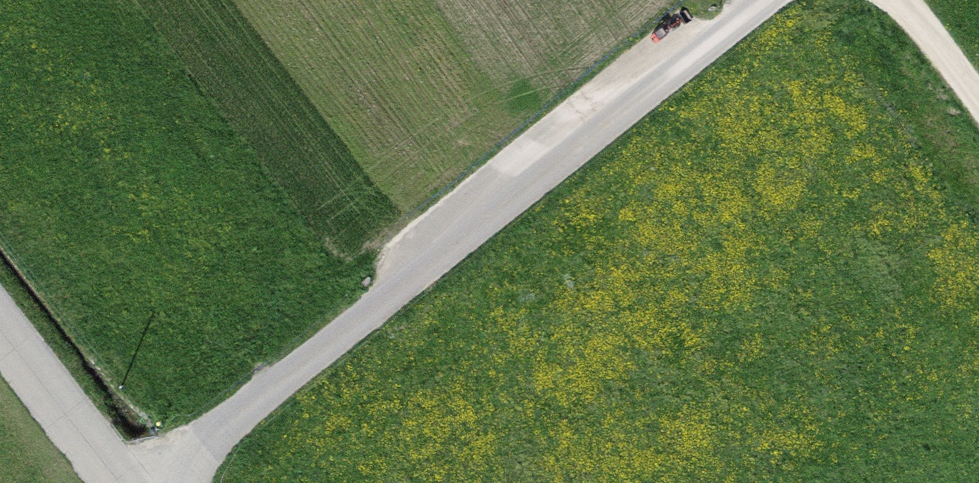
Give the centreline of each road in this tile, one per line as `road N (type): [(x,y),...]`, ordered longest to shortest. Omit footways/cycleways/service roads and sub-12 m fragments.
road 1 (residential): [(767,0),(163,482)]
road 2 (residential): [(95,482),(0,354)]

